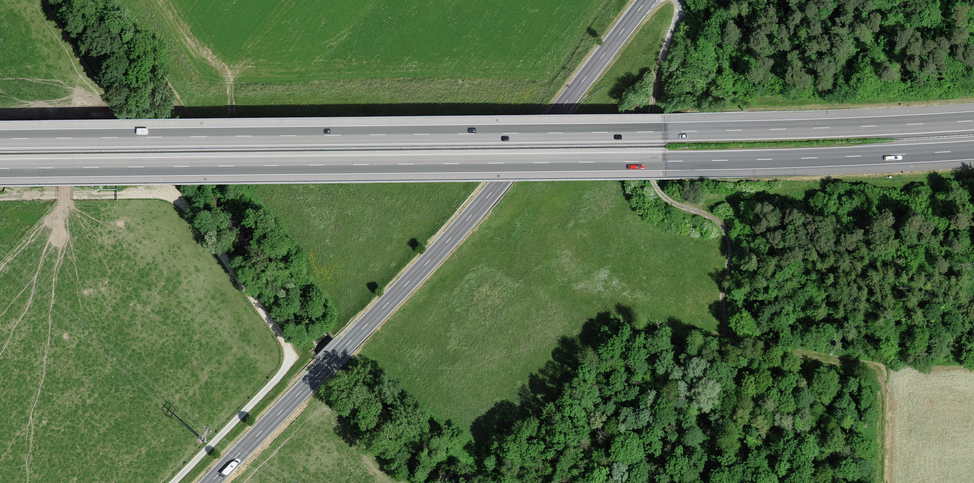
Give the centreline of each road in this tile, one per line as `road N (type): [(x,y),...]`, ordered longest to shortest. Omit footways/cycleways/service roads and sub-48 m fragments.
road 1 (motorway): [(0,168),(973,150)]
road 2 (motorway): [(973,121),(0,139)]
road 3 (primary): [(210,482),(469,218),(647,0)]
road 4 (track): [(678,0),(648,114),(654,184),(726,233),(724,312),(735,335),(869,368),(882,383),(886,482)]
road 5 (track): [(190,212),(281,337),(288,361),(173,482)]

